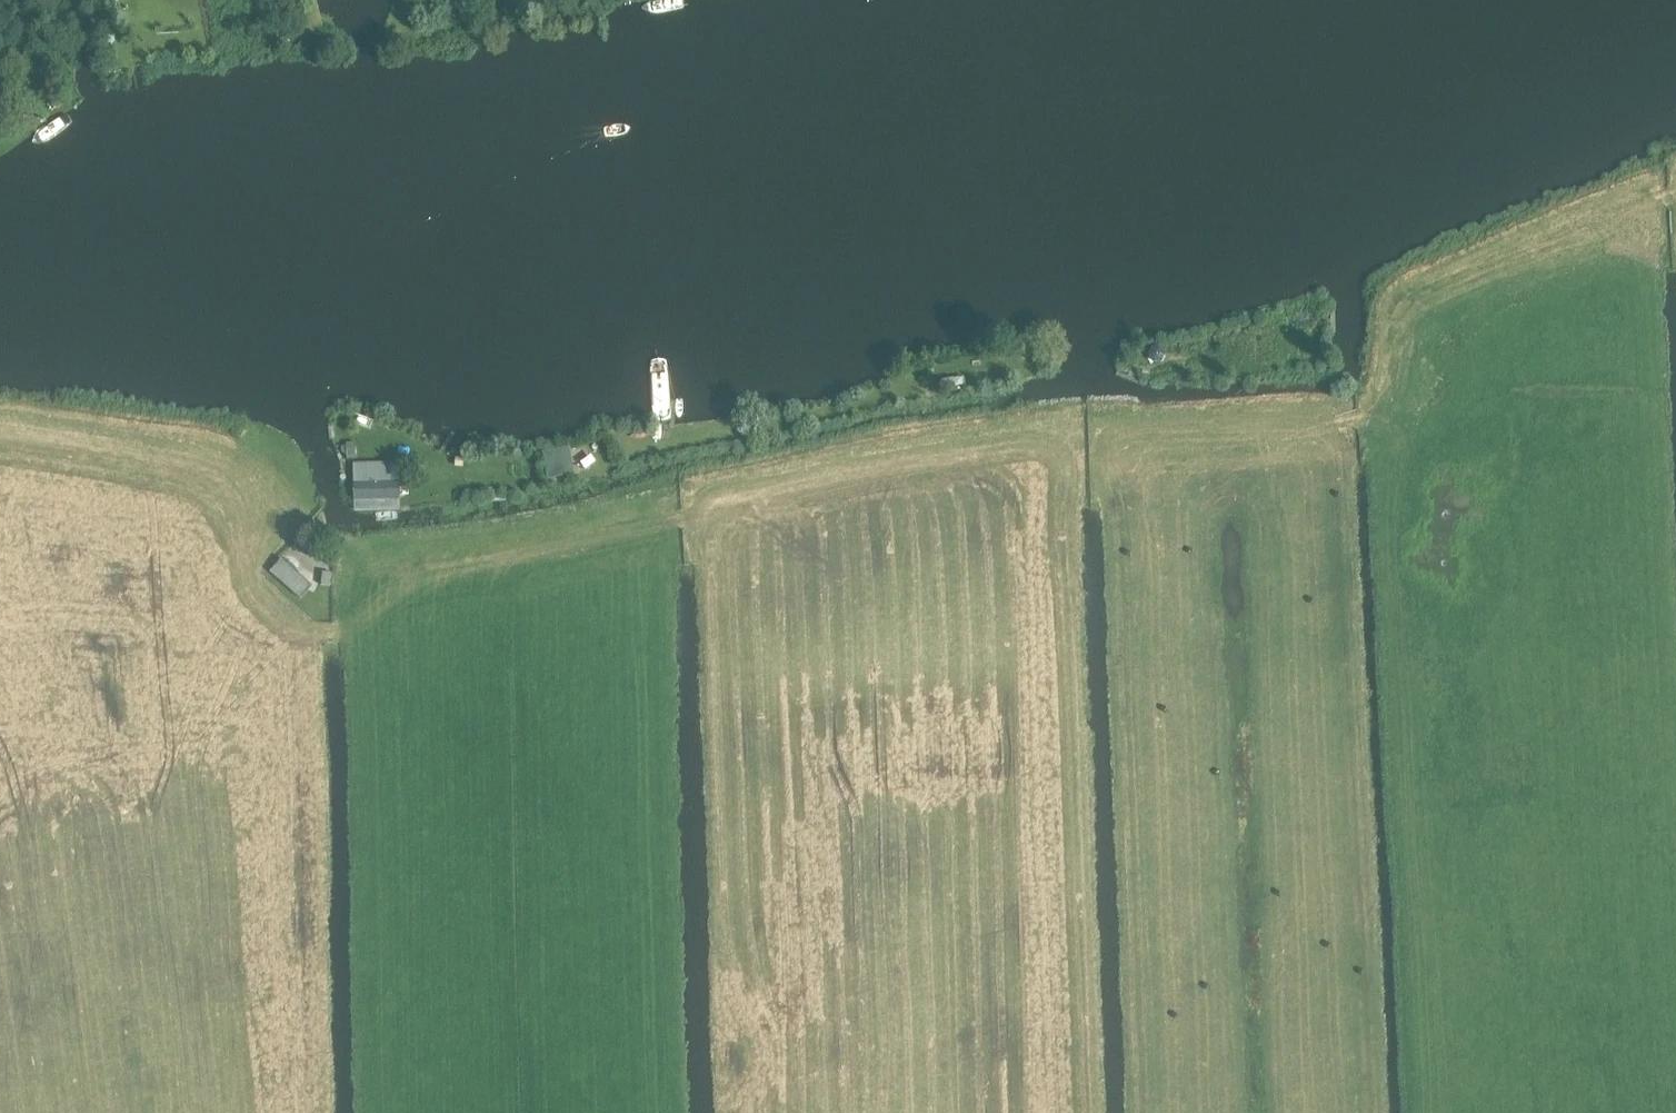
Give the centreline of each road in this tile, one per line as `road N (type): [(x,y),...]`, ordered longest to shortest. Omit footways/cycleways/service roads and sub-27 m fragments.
road 1 (track): [(1675,168),(1400,292),(1389,383),(1375,403),(1354,410),(1103,415)]
road 2 (track): [(0,654),(132,637),(340,631),(399,586)]

